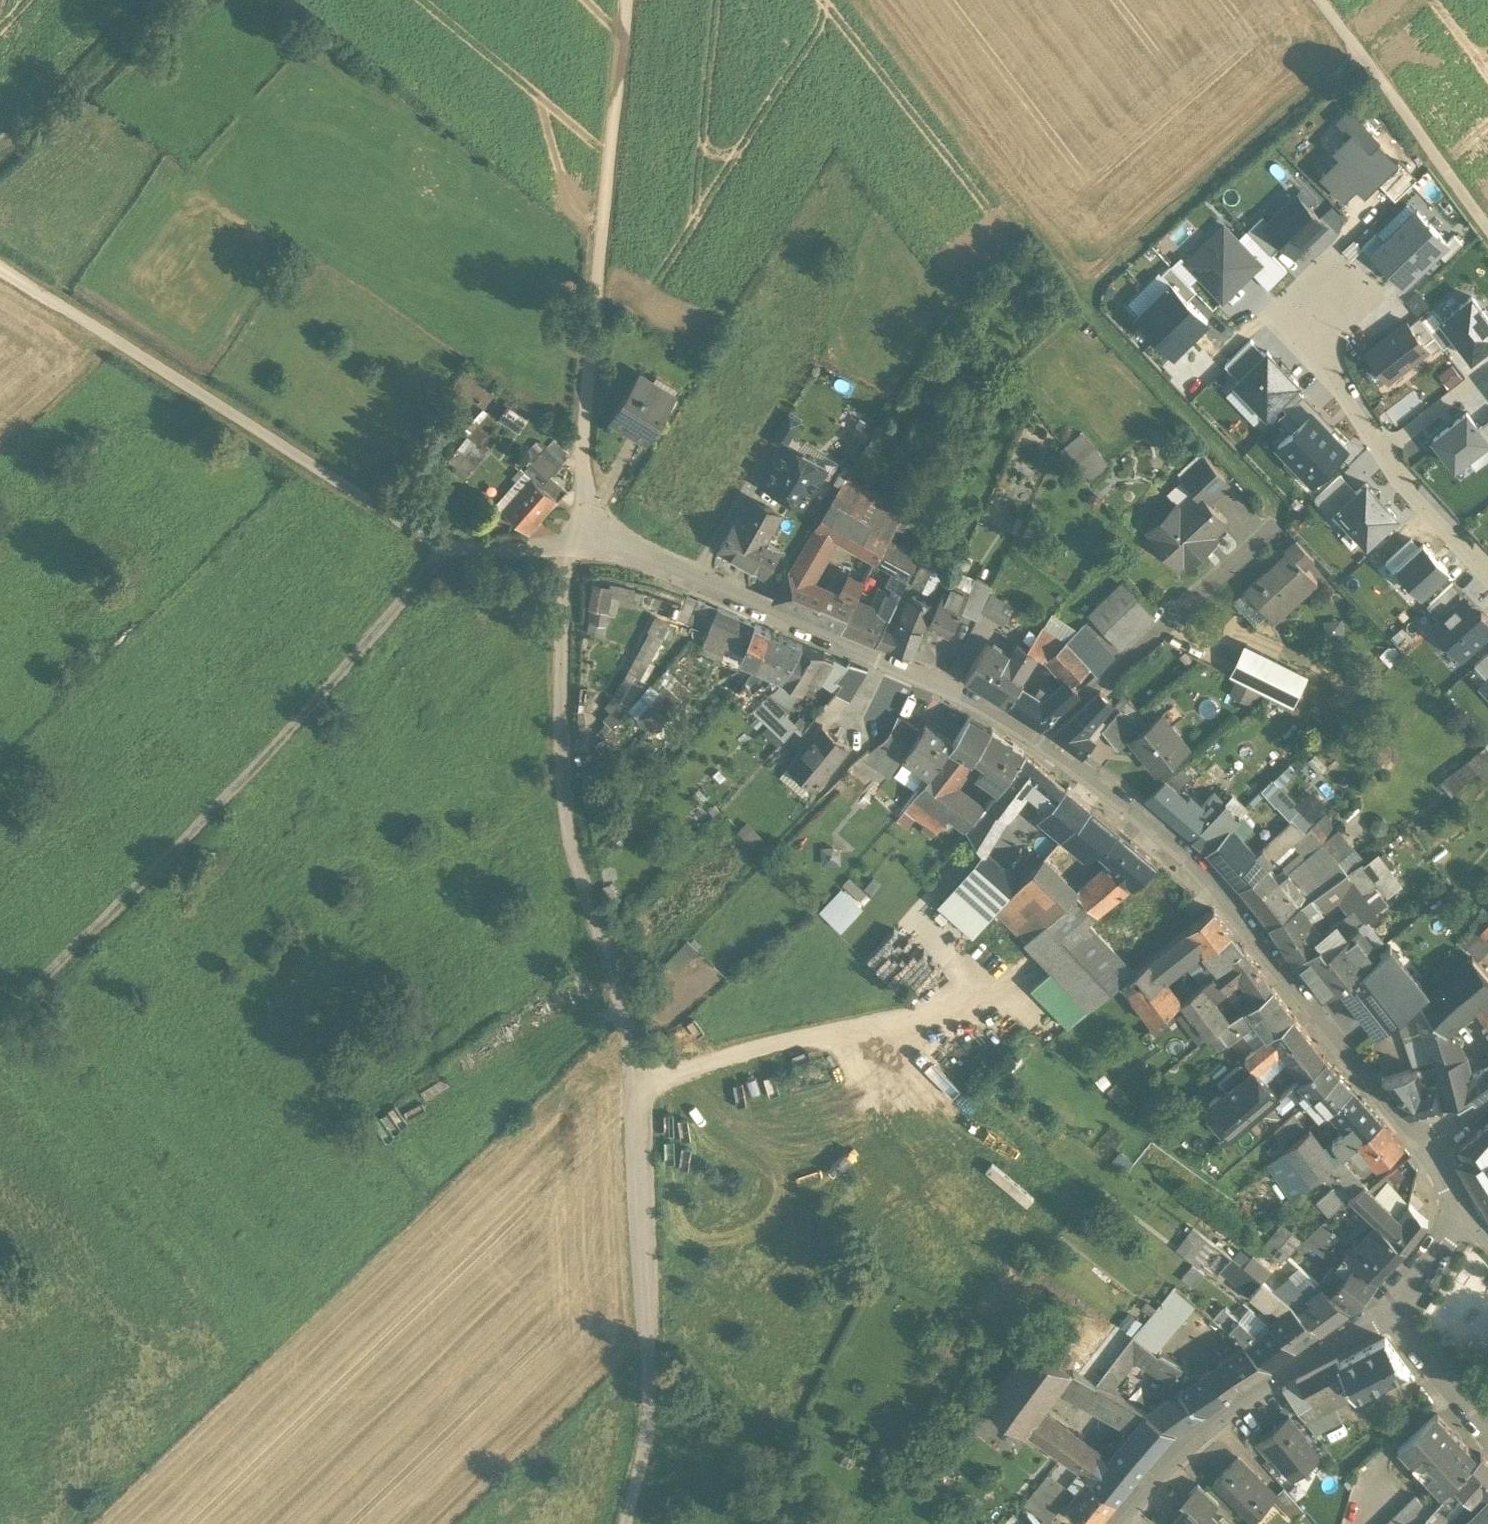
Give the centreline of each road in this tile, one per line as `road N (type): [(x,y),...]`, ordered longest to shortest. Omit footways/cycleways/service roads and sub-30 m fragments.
road 1 (residential): [(1429,1152),(1200,874),(1040,745),(948,691),(631,555),(586,550)]
road 2 (track): [(562,553),(564,733),(580,862),(638,1072),(654,1424),(628,1523)]
road 3 (track): [(1270,524),(1275,504),(1087,308),(859,0)]
road 4 (track): [(586,550),(445,553),(0,269)]
road 5 (track): [(445,553),(439,570),(360,660),(0,1033)]
road 6 (track): [(586,550),(580,480),(625,0)]
road 7 (track): [(638,1072),(914,1023),(1037,972)]
road 8 (track): [(1079,297),(1359,53)]
road 9 (residential): [(1128,1523),(1193,1445),(1379,1314)]
road 10 (residential): [(1487,570),(1385,449),(1313,330)]
road 11 (track): [(1487,227),(1319,0)]
road 12 (track): [(184,0),(0,169)]
road 13 (residential): [(1487,1434),(1379,1314)]
road 14 (residential): [(1379,1314),(1447,1242),(1459,1218)]

